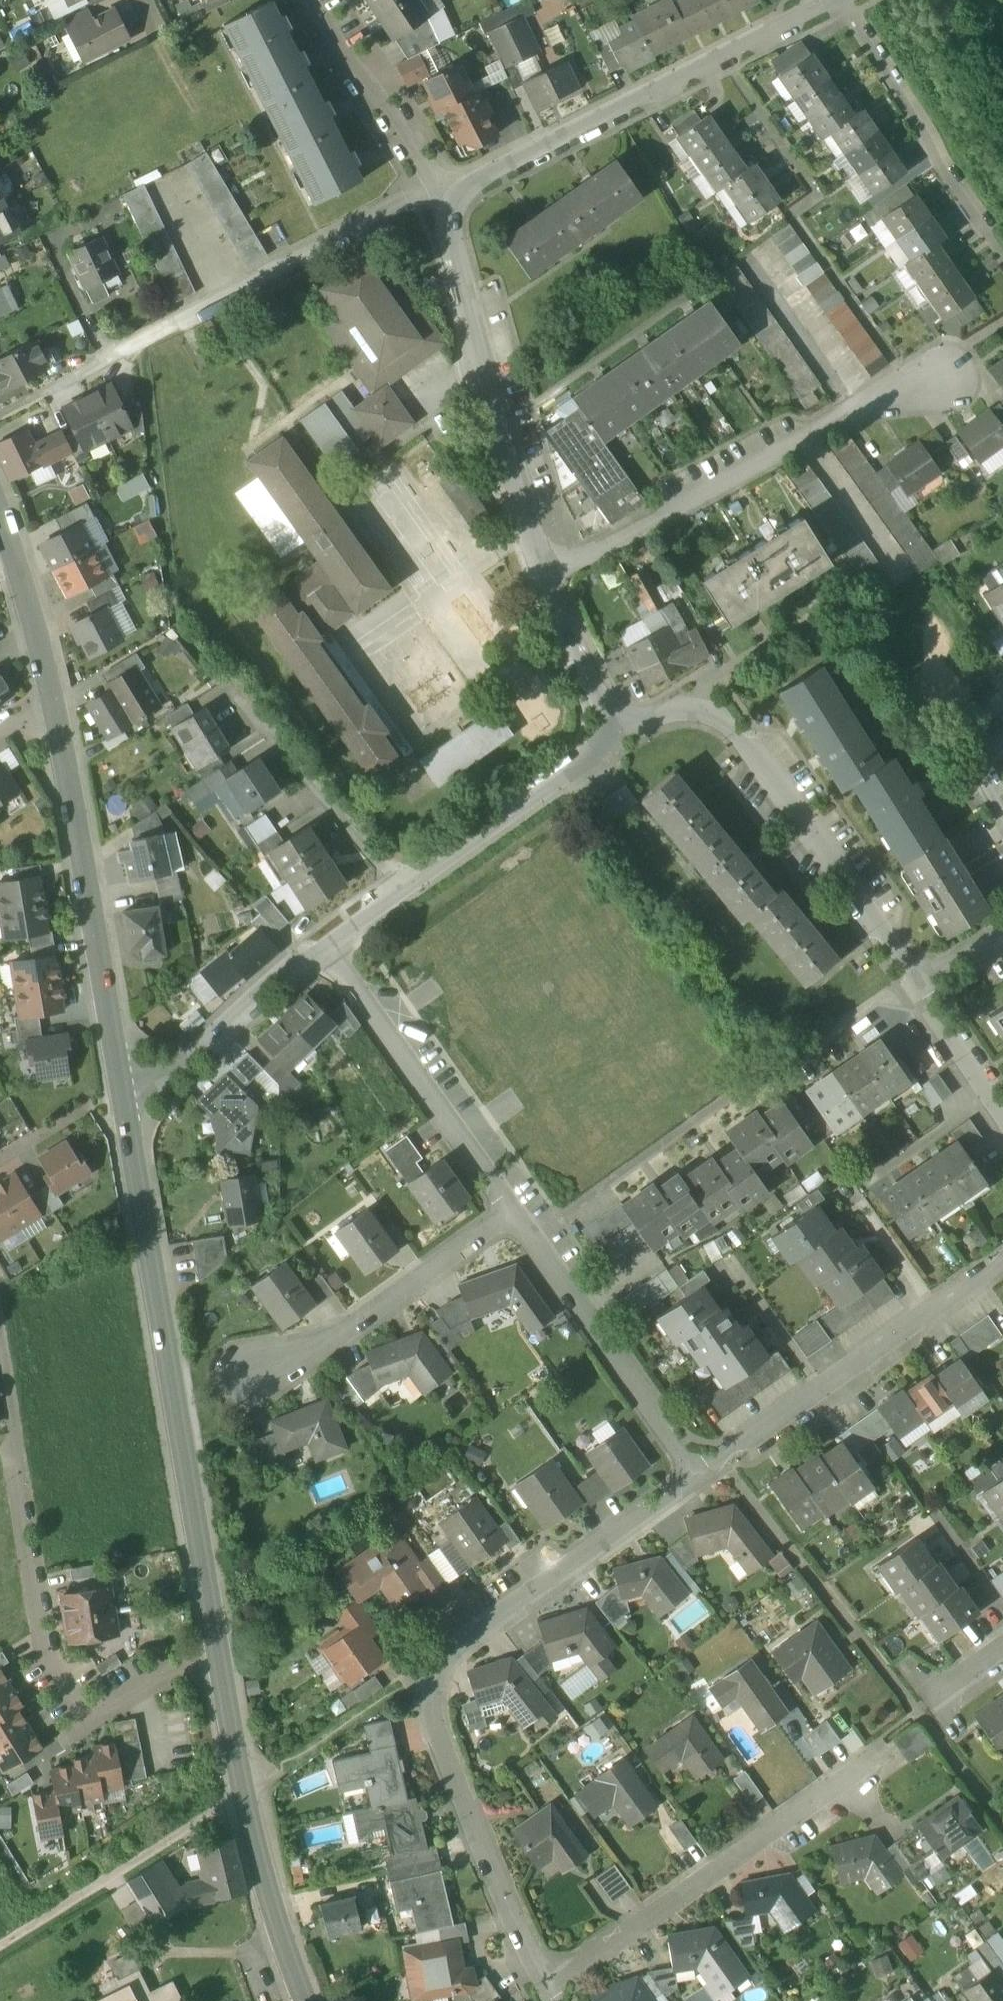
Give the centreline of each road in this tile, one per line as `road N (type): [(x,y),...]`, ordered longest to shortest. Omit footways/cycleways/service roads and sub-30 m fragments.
road 1 (residential): [(704,1472),(457,1626),(427,1669),(428,1714),(538,1990)]
road 2 (tertiary): [(125,1102),(219,1662)]
road 3 (residential): [(0,1355),(44,1651),(78,1712),(144,1673),(219,1662)]
road 4 (residential): [(443,194),(381,216),(0,415)]
road 5 (residential): [(544,578),(949,359)]
road 6 (residential): [(534,1233),(880,998),(919,984)]
road 7 (residential): [(443,194),(720,54),(840,3)]
road 8 (residential): [(919,984),(725,721),(672,710),(615,722)]
road 9 (tertiary): [(53,700),(125,1102)]
road 10 (residential): [(538,1990),(869,1761)]
road 11 (residential): [(544,578),(475,340),(443,194)]
road 12 (residential): [(1002,1258),(704,1472)]
road 13 (tertiary): [(219,1662),(242,1795),(304,2000)]
road 14 (residential): [(321,947),(513,1204)]
road 15 (residential): [(840,3),(1002,254)]
road 16 (residential): [(534,1233),(704,1472)]
road 17 (residential): [(513,1204),(275,1374)]
road 18 (track): [(0,1945),(242,1795)]
road 19 (residential): [(399,887),(585,758),(615,722)]
road 20 (residential): [(223,681),(399,887)]
road 21 (residential): [(125,1102),(321,947)]
road 22 (residential): [(309,0),(443,194)]
road 23 (tertiary): [(0,533),(53,700)]
road 24 (residential): [(615,722),(544,578)]
road 25 (residential): [(1002,1110),(919,984)]
road 26 (track): [(1002,110),(941,0)]

